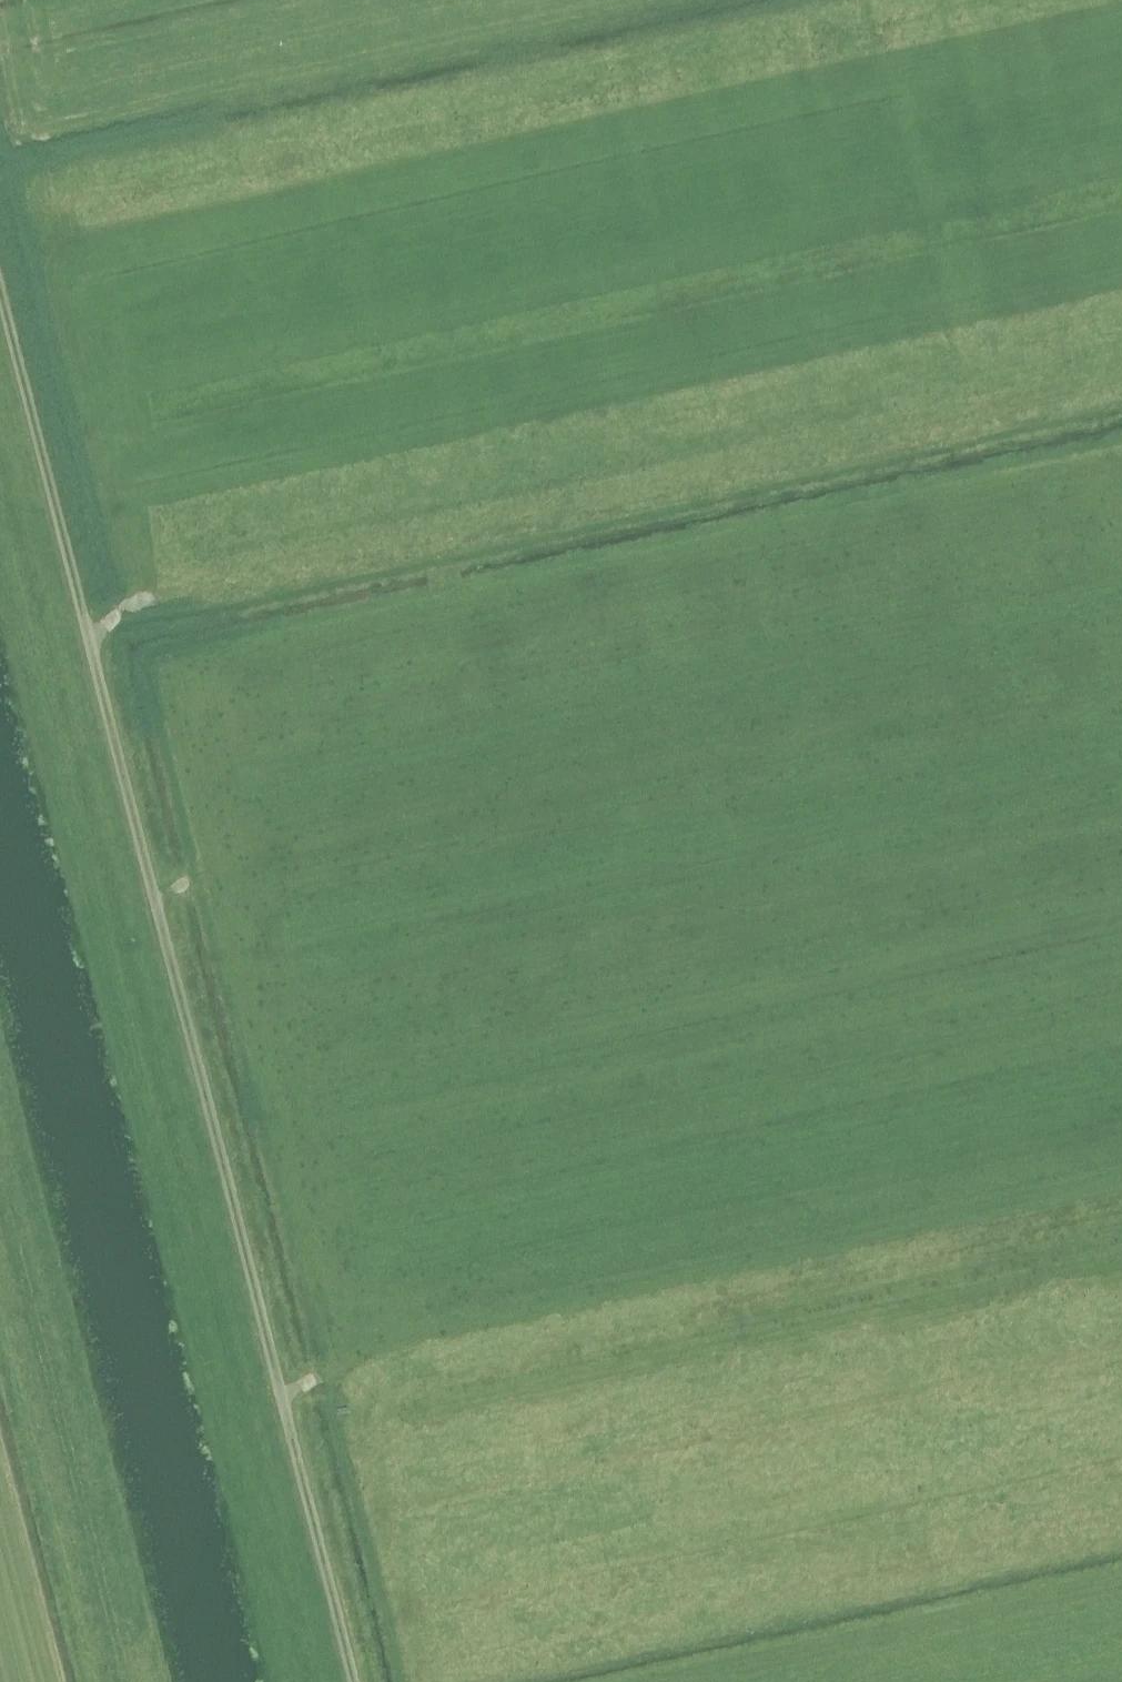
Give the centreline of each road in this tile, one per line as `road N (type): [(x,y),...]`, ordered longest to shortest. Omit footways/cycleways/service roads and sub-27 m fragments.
road 1 (unclassified): [(357,1681),(0,277)]

